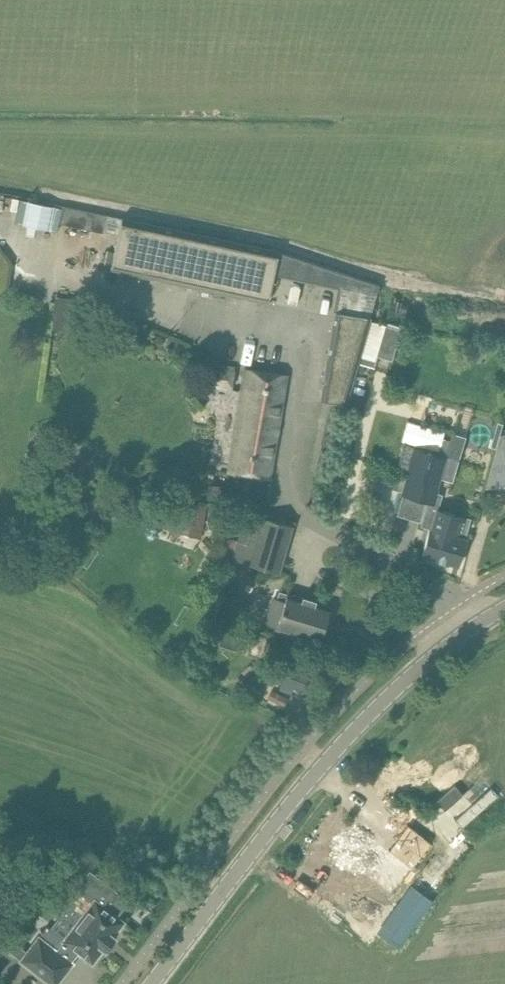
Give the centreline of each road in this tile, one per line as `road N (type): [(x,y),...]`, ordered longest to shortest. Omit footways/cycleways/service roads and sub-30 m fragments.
road 1 (tertiary): [(504,608),(440,651),(346,740),(153,983)]

